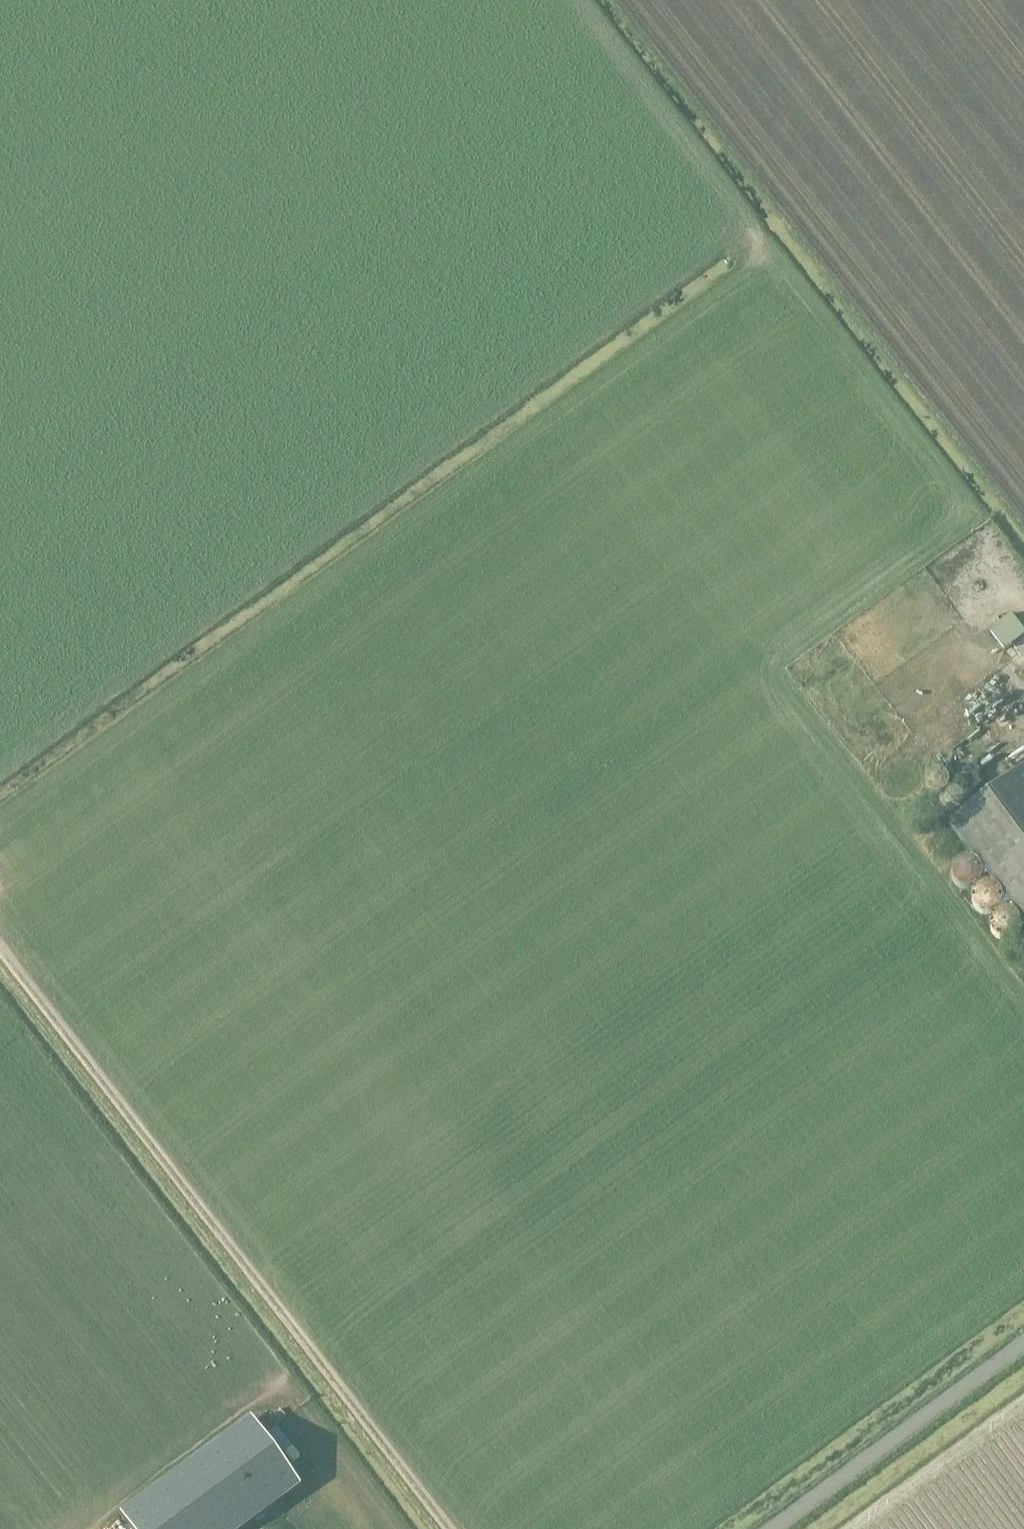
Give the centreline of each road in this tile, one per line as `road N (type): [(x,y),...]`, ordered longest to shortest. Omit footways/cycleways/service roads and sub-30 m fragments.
road 1 (unclassified): [(780,1528),(1023,1349)]

